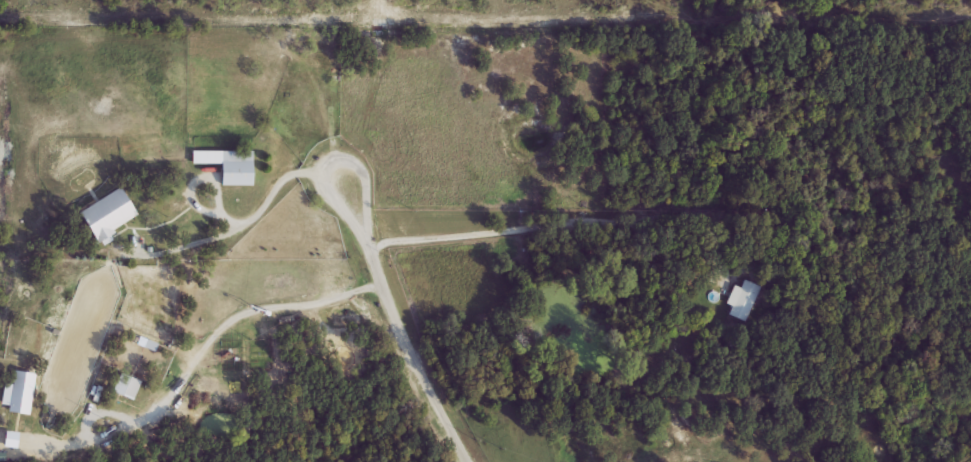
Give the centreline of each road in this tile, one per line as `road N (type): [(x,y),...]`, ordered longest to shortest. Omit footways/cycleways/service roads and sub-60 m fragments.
road 1 (residential): [(461,461),(339,188)]

